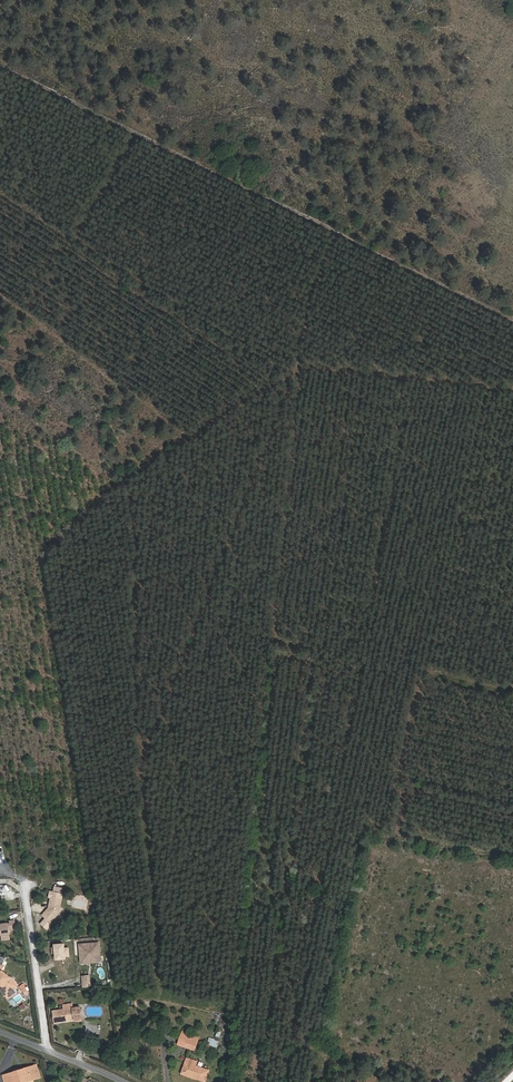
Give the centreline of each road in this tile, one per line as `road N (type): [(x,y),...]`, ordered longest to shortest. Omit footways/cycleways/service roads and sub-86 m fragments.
road 1 (track): [(512,317),(0,67)]
road 2 (residential): [(48,1051),(22,883)]

